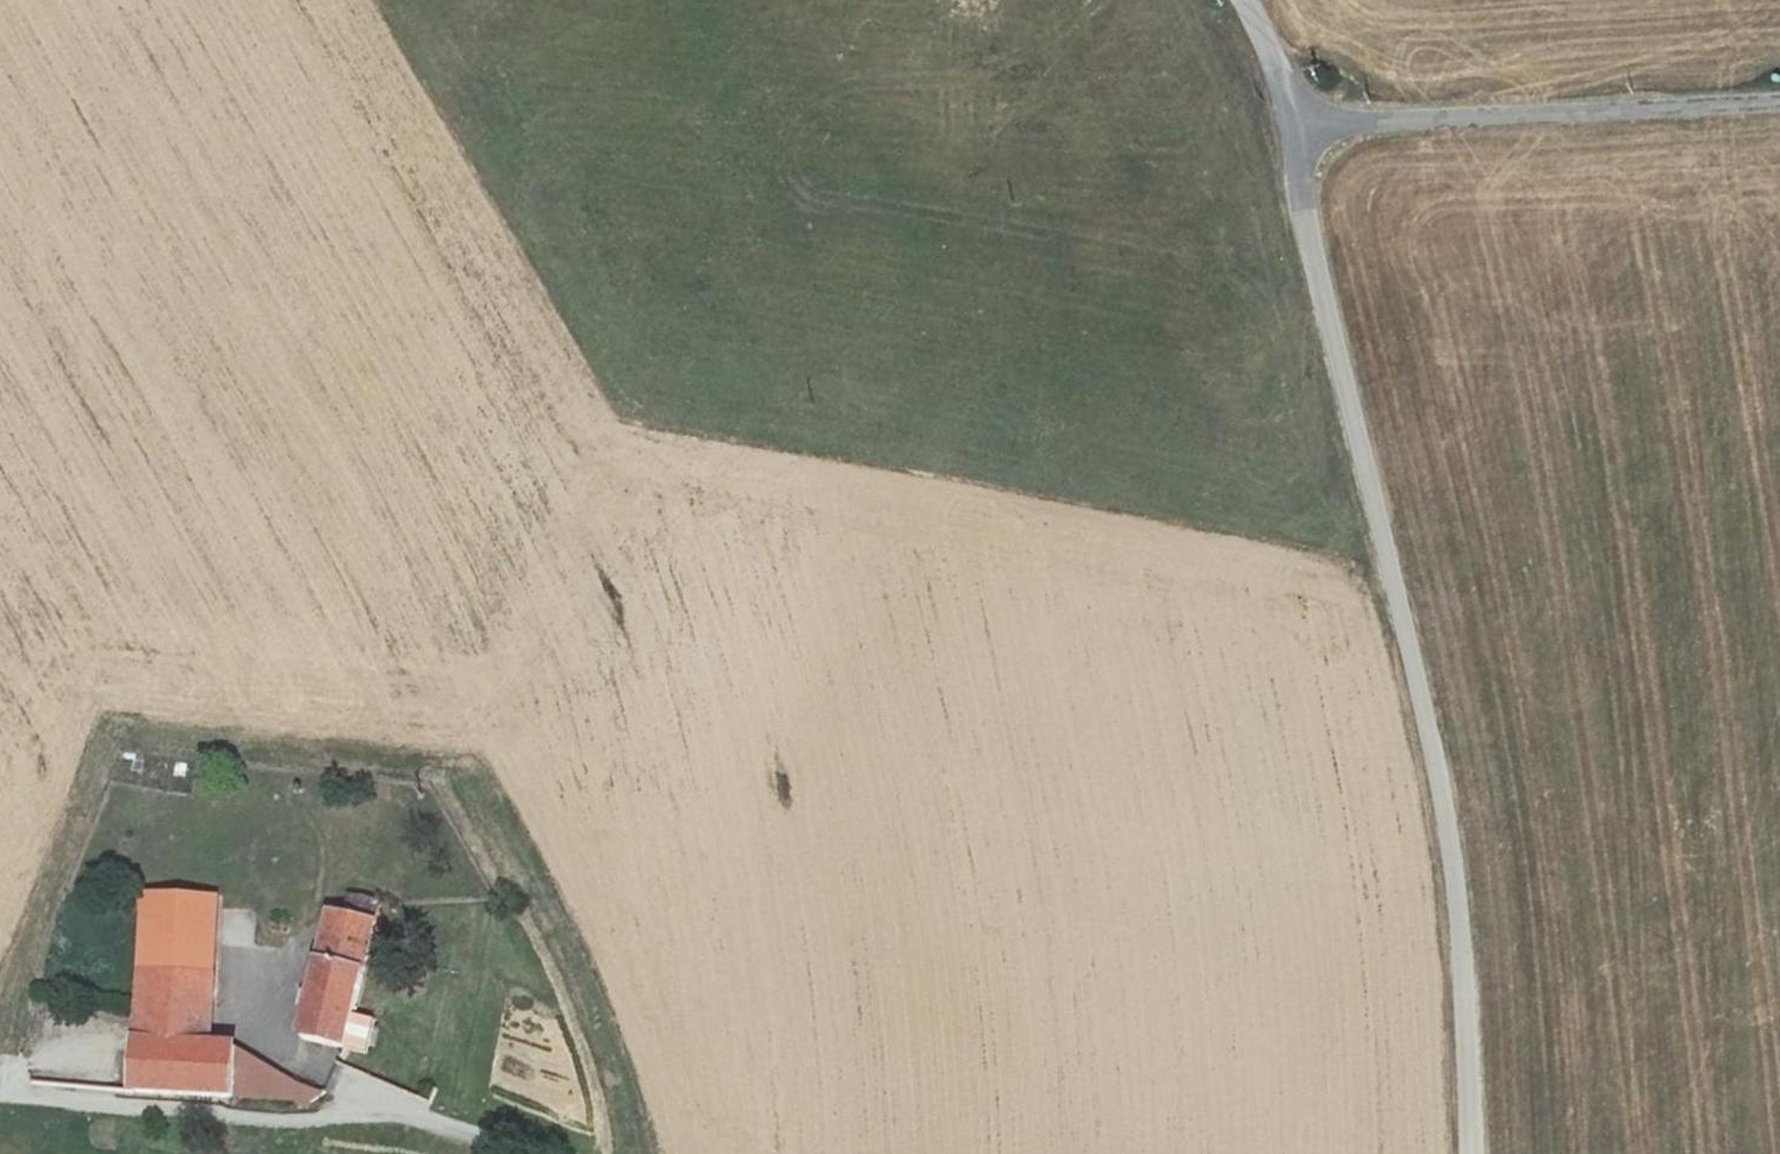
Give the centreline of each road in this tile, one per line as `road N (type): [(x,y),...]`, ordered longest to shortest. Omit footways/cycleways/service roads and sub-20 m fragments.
road 1 (unclassified): [(1479,1153),(1445,761),(1309,225),(1294,111)]
road 2 (unclassified): [(513,1153),(425,1120),(387,1115),(270,1120),(0,1095)]
road 3 (unclassified): [(1779,99),(1294,111)]
road 4 (unclassified): [(1294,111),(1242,0)]

